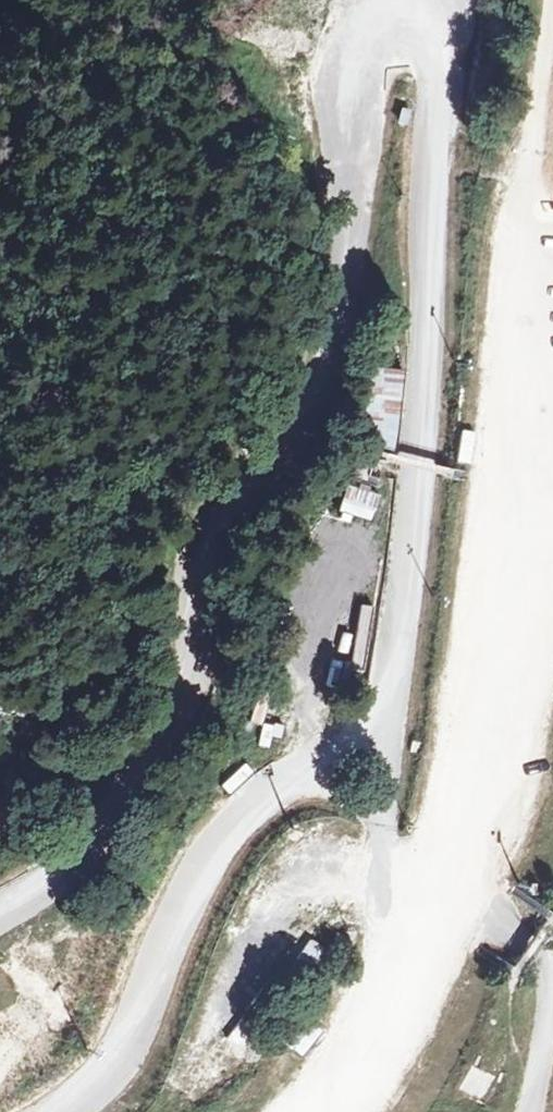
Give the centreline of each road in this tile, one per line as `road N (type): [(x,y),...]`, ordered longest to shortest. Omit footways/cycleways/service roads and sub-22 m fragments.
road 1 (unclassified): [(308,1111),(430,971),(499,739),(533,157)]
road 2 (track): [(533,157),(552,7)]

